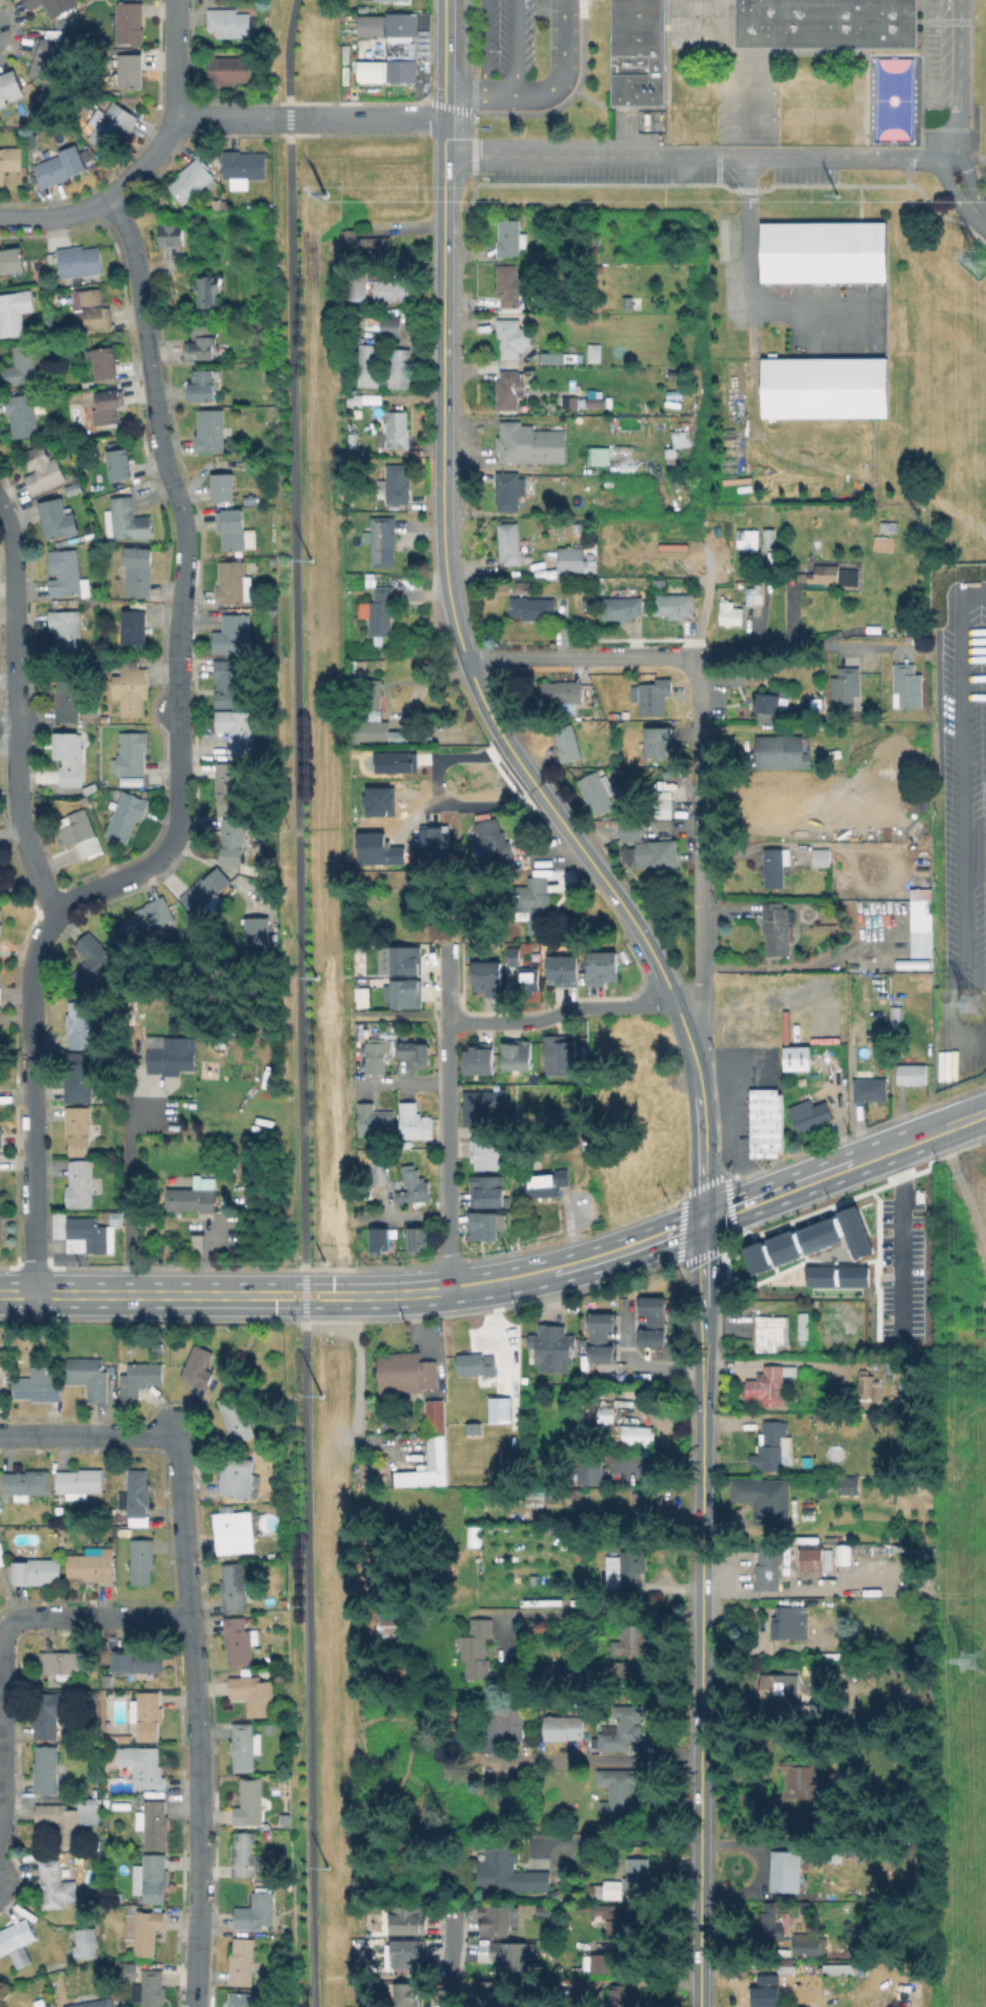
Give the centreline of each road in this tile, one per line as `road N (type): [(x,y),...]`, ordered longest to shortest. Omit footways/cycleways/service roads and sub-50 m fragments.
road 1 (residential): [(59,910),(155,864),(181,814),(183,512),(158,437),(132,240),(111,195)]
road 2 (tertiary): [(636,927),(508,748),(452,615),(443,536),(443,273)]
road 3 (secondary): [(699,2006),(702,1375)]
road 4 (residential): [(194,2006),(201,1800),(177,1436)]
road 5 (secondary): [(0,1295),(355,1296),(518,1280)]
road 6 (residential): [(444,120),(174,118),(149,162),(92,207),(0,219)]
road 7 (residential): [(59,910),(19,811),(15,564),(0,506)]
road 8 (residential): [(0,1835),(8,1631),(39,1617),(194,1618)]
road 9 (residential): [(33,1295),(33,970),(59,910)]
road 10 (residential): [(681,1020),(701,985),(698,662)]
road 11 (residential): [(452,1290),(446,946)]
road 12 (tertiary): [(443,273),(445,0)]
road 13 (residential): [(466,661),(698,662)]
road 14 (residential): [(447,1023),(532,1022),(672,995)]
road 15 (secondary): [(791,1187),(985,1113)]
road 16 (secondary): [(518,1280),(702,1221)]
road 17 (residential): [(0,1435),(177,1436)]
road 18 (tertiary): [(702,1221),(691,1052)]
road 19 (secondary): [(702,1375),(702,1221)]

